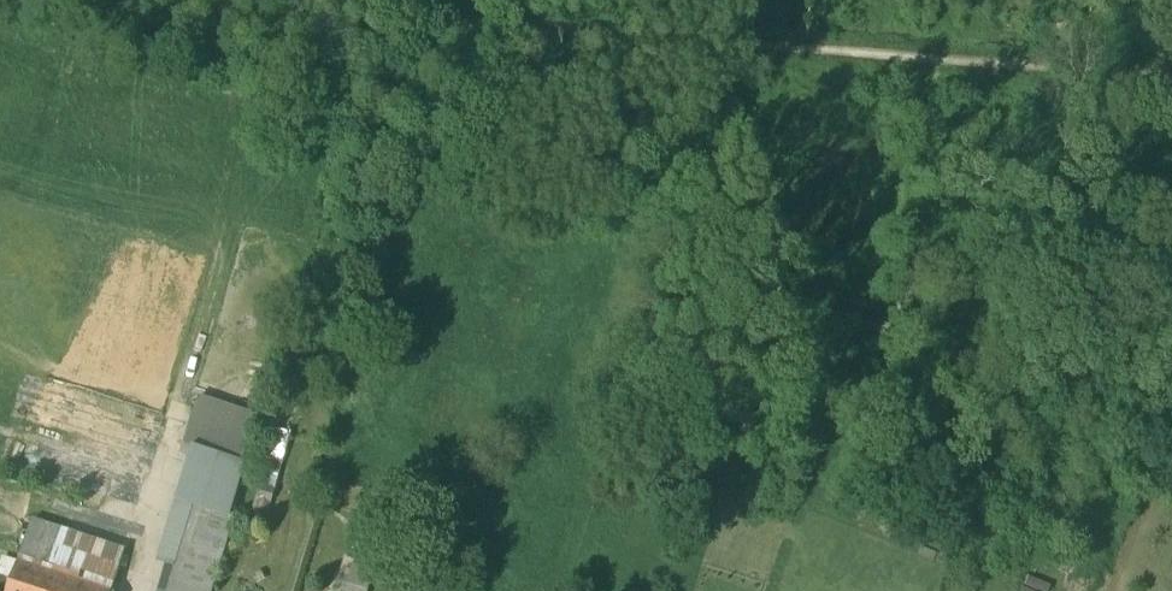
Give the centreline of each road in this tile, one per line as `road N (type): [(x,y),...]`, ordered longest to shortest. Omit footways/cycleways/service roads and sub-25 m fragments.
road 1 (track): [(379,0),(675,46),(1171,87)]

